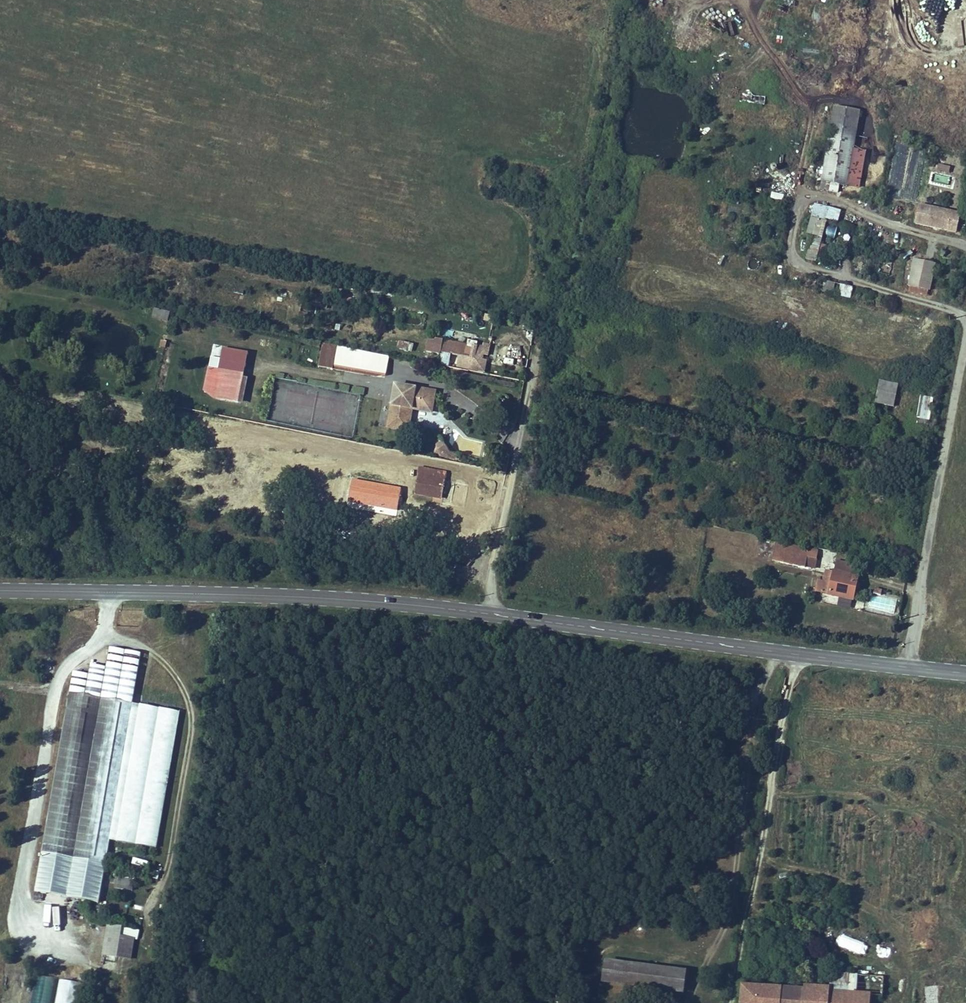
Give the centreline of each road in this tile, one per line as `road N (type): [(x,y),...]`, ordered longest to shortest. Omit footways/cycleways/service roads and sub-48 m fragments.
road 1 (primary): [(0,587),(394,599),(965,670)]

